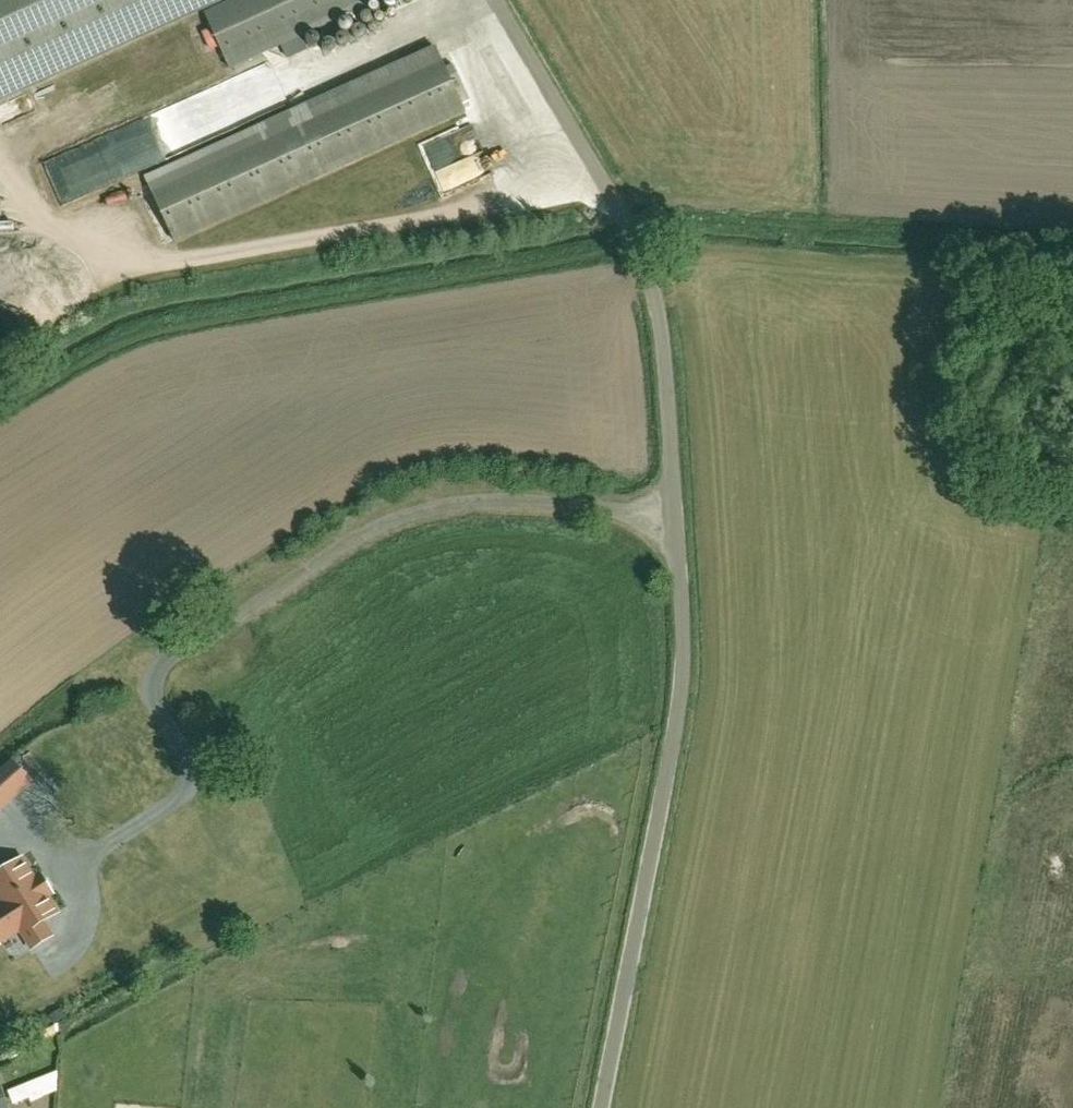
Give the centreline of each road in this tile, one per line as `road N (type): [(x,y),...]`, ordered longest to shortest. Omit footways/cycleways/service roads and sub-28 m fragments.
road 1 (unclassified): [(600,1107),(682,672),(662,335),(632,234),(496,0)]

